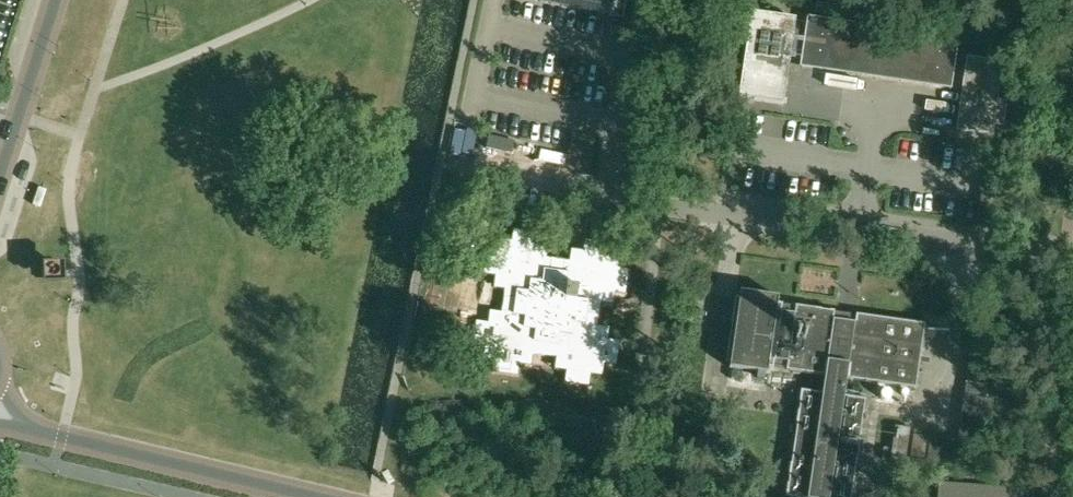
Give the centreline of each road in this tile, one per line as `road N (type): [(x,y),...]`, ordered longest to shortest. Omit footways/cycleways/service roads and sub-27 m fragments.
road 1 (unclassified): [(1072,260),(603,191)]
road 2 (residential): [(320,496),(0,418)]
road 3 (residential): [(0,175),(56,0)]

